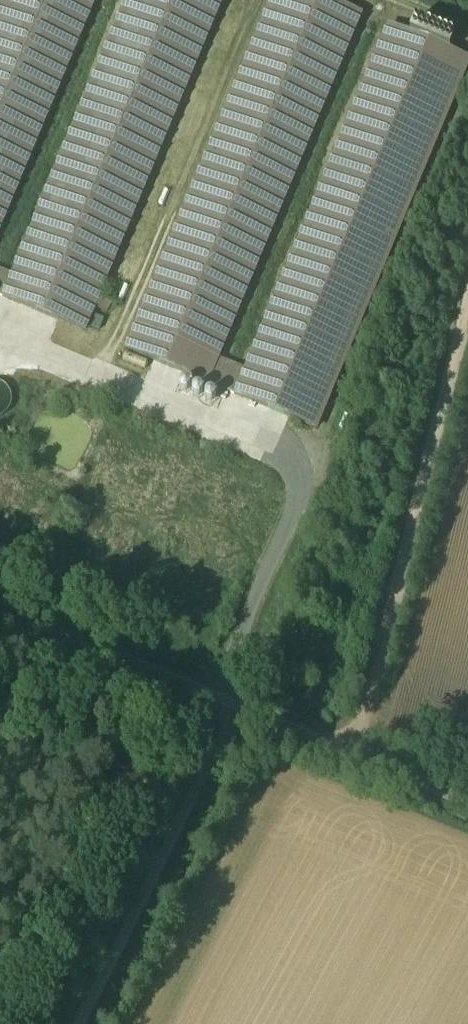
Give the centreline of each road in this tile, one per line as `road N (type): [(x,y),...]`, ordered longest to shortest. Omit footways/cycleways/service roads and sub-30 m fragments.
road 1 (track): [(0,619),(467,823)]
road 2 (track): [(467,285),(334,764)]
road 3 (track): [(186,698),(12,1023)]

